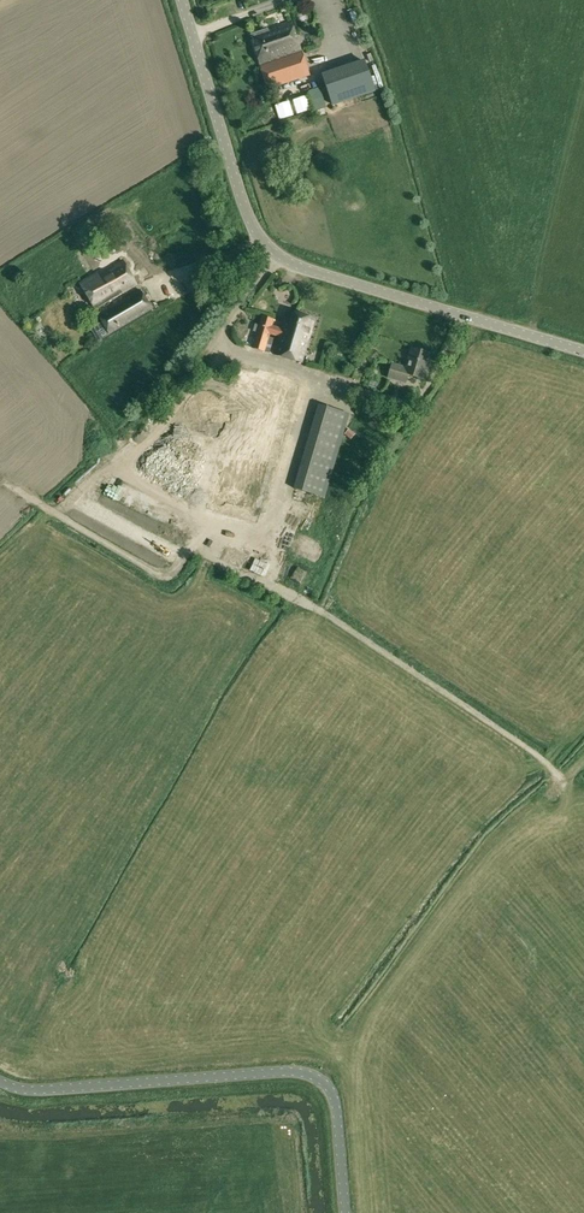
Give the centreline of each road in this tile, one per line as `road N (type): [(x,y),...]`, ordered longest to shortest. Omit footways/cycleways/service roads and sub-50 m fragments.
road 1 (track): [(0,481),(153,573),(169,574),(192,550),(332,619),(538,759),(554,776),(551,797)]
road 2 (tertiary): [(583,355),(304,270),(269,250),(245,210),(180,0)]
road 3 (tertiary): [(345,1212),(335,1102),(309,1074),(29,1091),(0,1082)]
road 4 (track): [(312,383),(270,517),(214,531),(201,555)]

